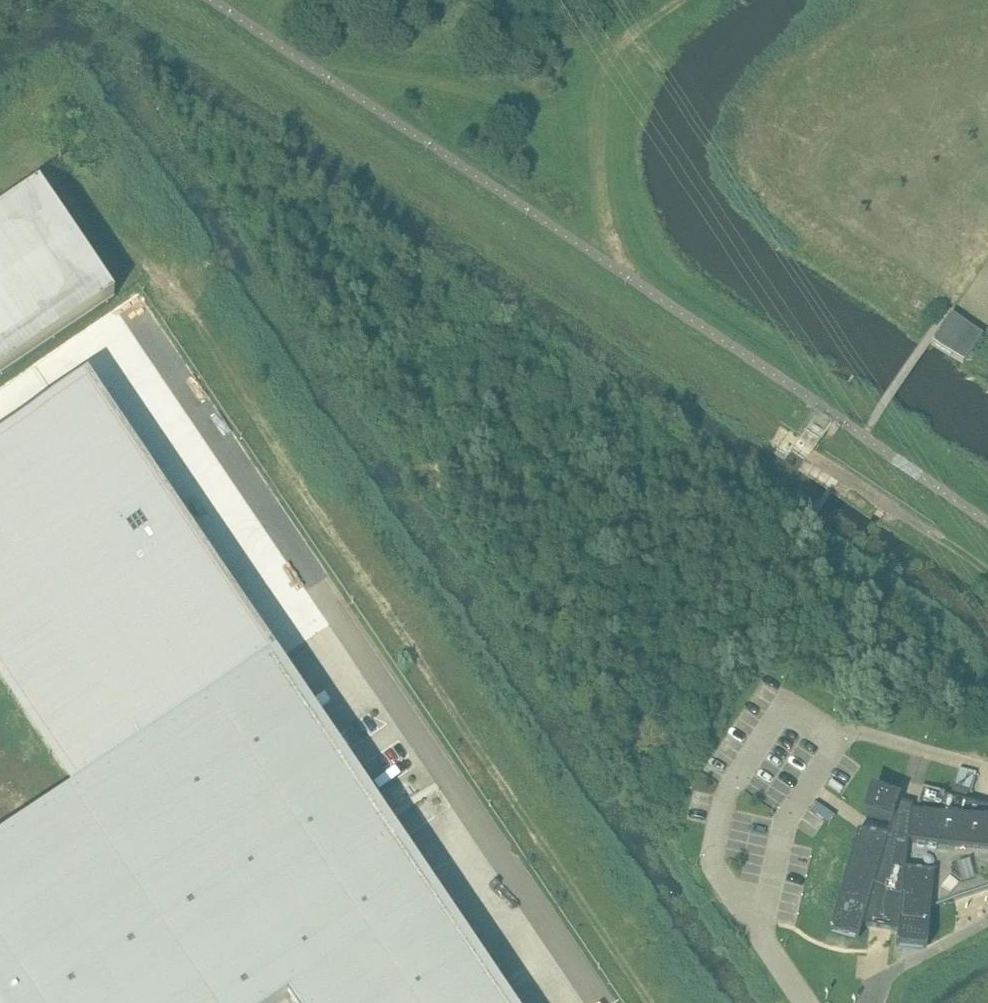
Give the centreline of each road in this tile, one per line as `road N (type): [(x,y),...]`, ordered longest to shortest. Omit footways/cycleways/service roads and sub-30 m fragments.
road 1 (track): [(133,0),(758,415)]
road 2 (track): [(697,0),(603,46),(572,90),(548,105),(379,71),(313,68)]
road 3 (track): [(492,95),(547,141),(594,201),(621,273)]
road 4 (track): [(411,80),(358,47),(317,0)]

